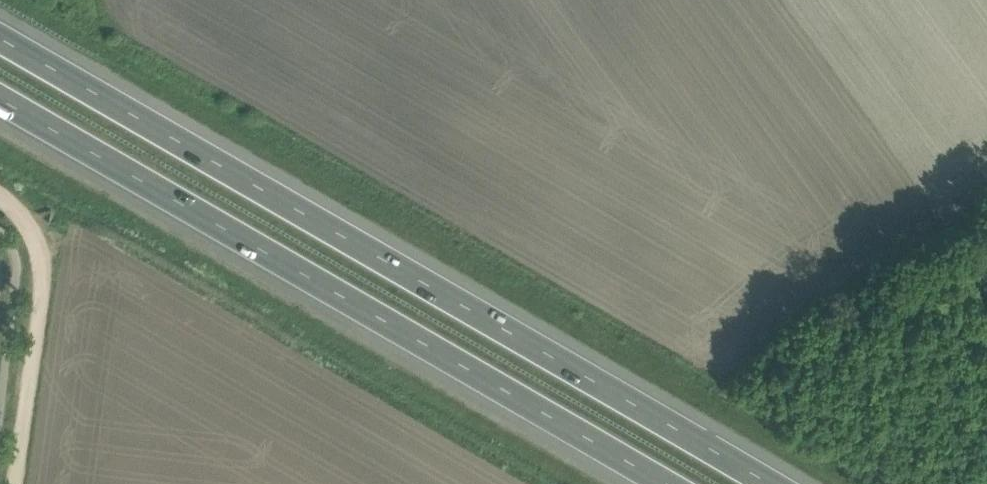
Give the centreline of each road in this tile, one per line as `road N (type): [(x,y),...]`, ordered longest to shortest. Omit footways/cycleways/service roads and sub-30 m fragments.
road 1 (motorway): [(769,483),(0,40)]
road 2 (motorway): [(0,99),(663,483)]
road 3 (track): [(16,483),(41,287),(39,240),(0,193)]

